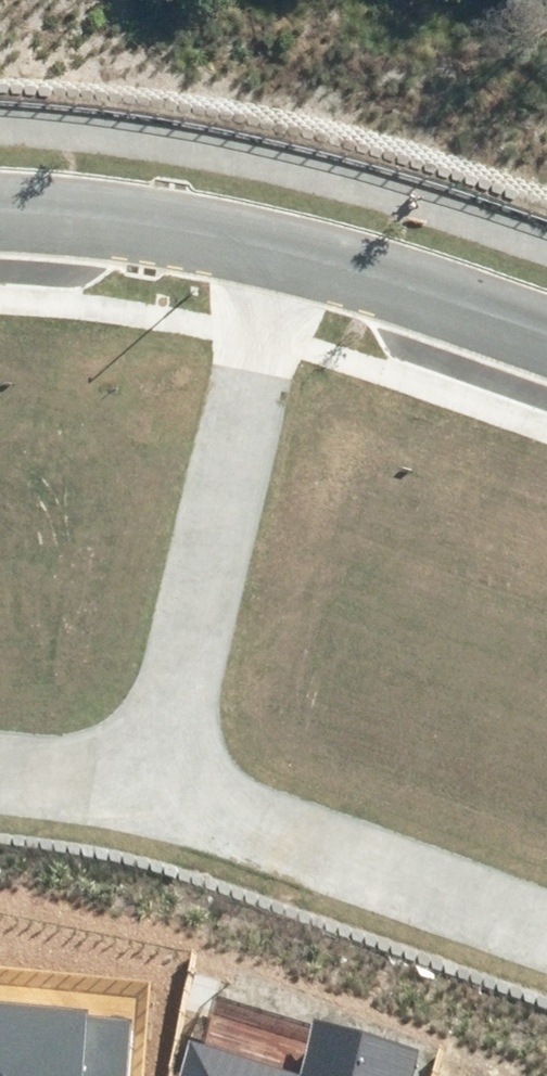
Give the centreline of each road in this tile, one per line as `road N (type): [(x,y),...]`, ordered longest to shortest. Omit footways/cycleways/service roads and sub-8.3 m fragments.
road 1 (residential): [(268,254),(149,787)]
road 2 (residential): [(149,787),(546,925)]
road 3 (residential): [(546,347),(268,254)]
road 4 (residential): [(268,254),(81,218),(0,214)]
road 5 (residential): [(0,763),(149,787)]

